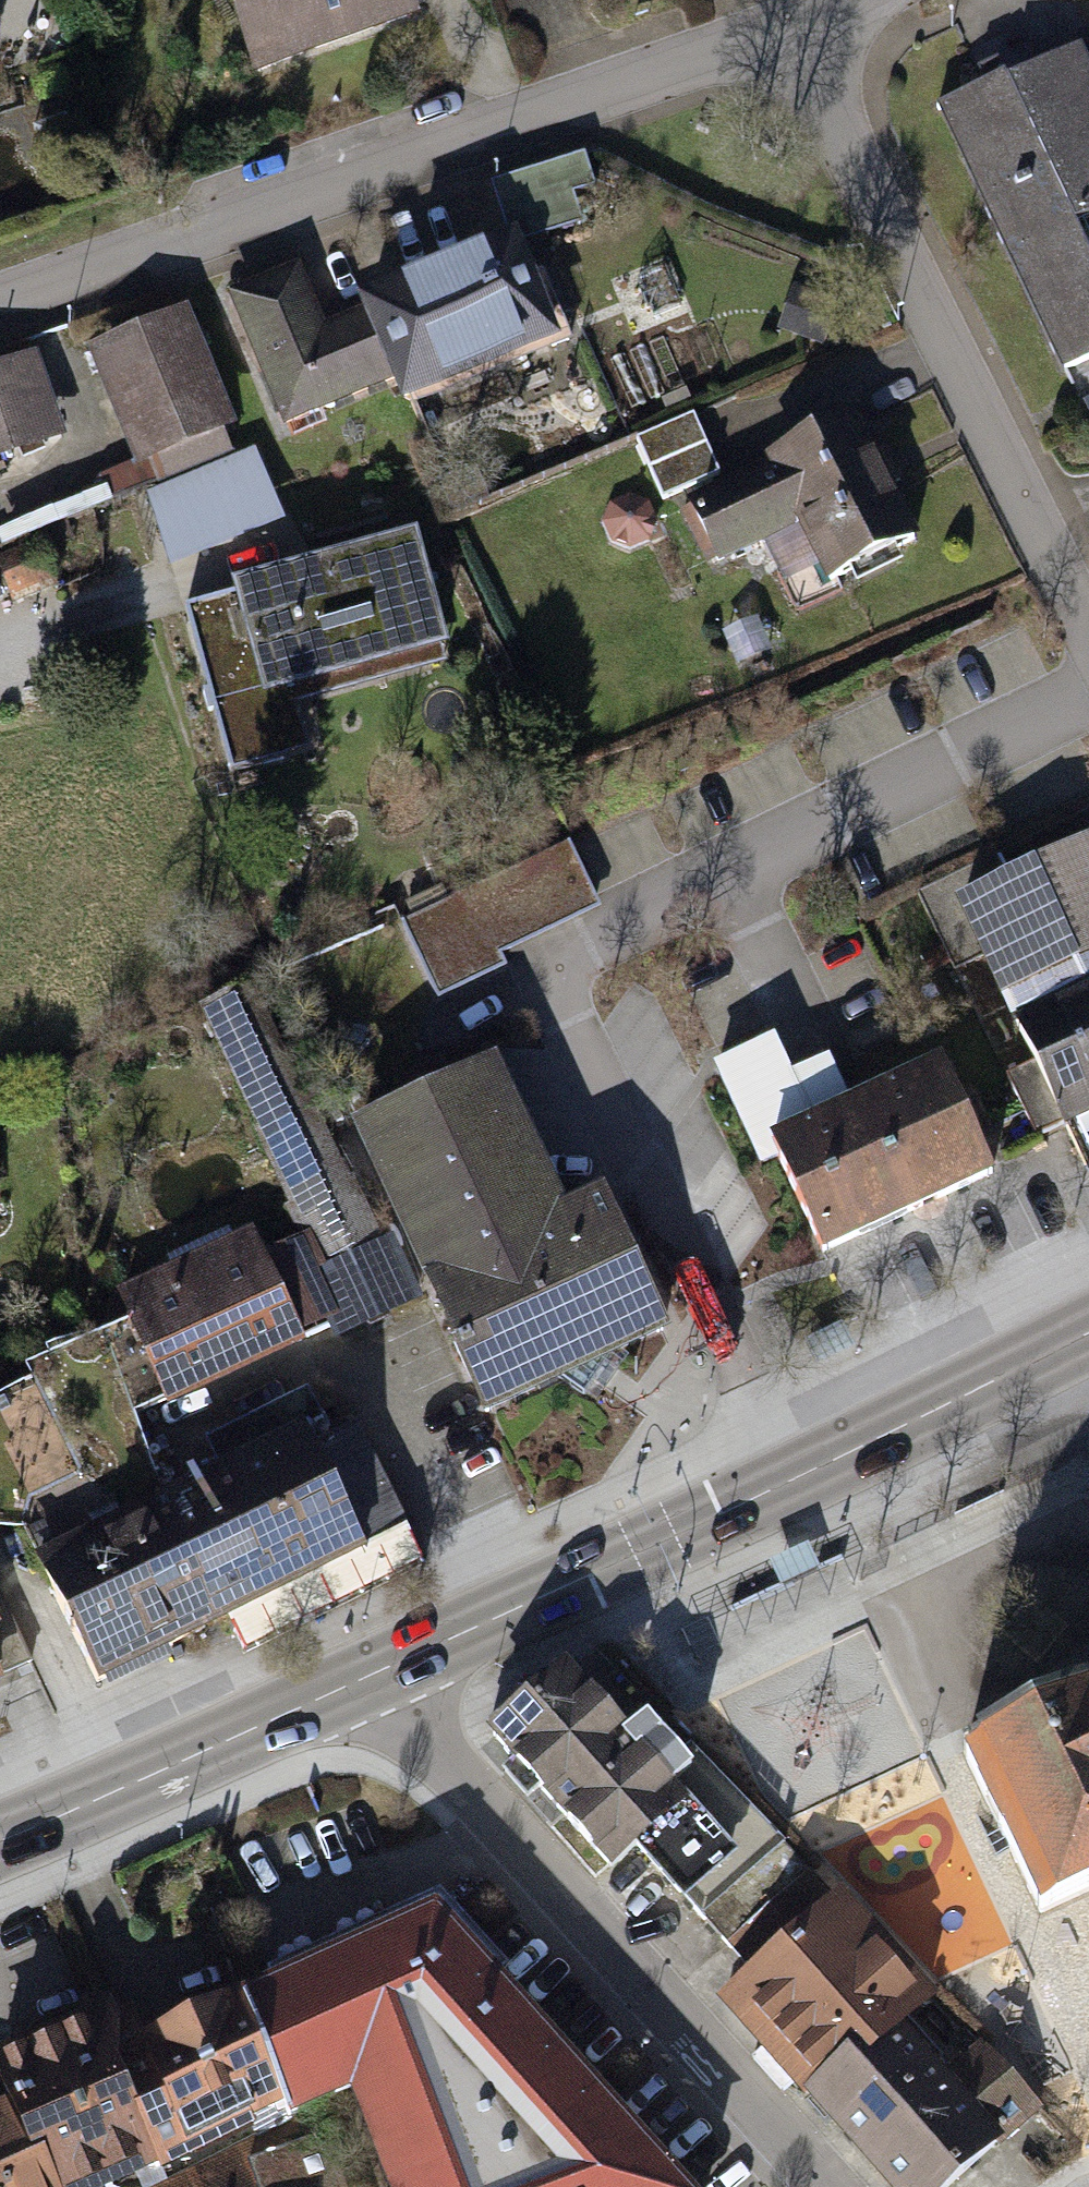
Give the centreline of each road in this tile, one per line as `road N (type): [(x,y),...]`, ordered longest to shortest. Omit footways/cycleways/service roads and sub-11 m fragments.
road 1 (residential): [(0,304),(793,21)]
road 2 (primary): [(391,1666),(1088,1336)]
road 3 (residential): [(391,1666),(422,1732),(828,2186)]
road 4 (residential): [(793,21),(1088,632)]
road 5 (primary): [(0,1840),(391,1666)]

